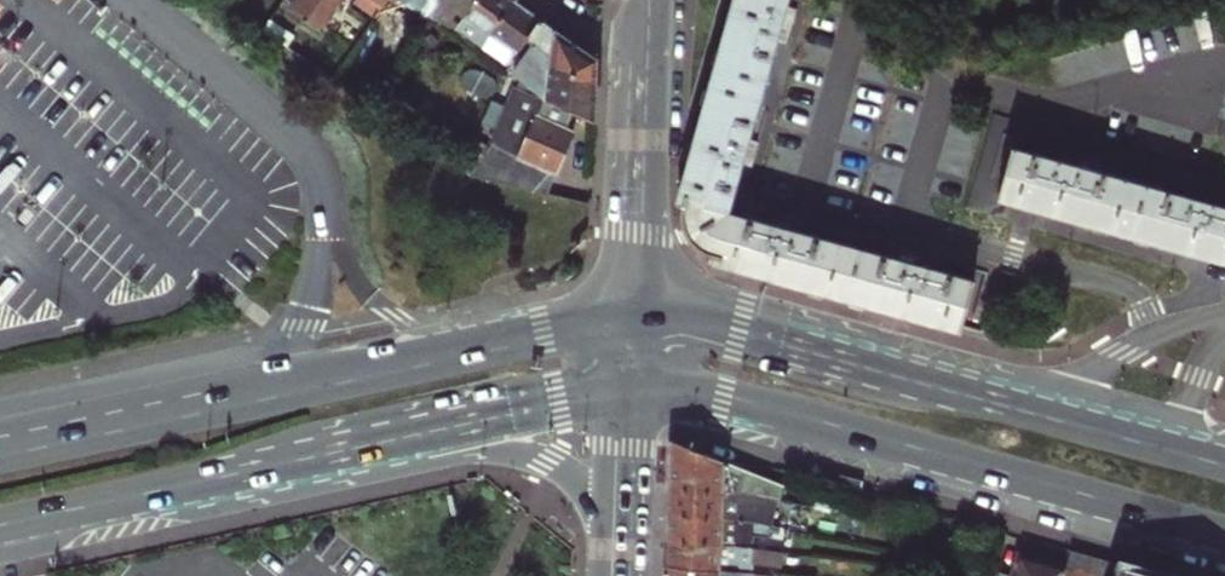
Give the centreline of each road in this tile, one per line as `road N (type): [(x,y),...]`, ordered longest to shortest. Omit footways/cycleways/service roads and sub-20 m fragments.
road 1 (primary): [(628,393),(743,402),(1224,533)]
road 2 (secondary): [(165,491),(194,514),(526,452),(581,484),(620,556)]
road 3 (primary): [(165,491),(628,393)]
road 4 (primary): [(1055,409),(719,317),(634,316)]
road 5 (primary): [(634,316),(220,410)]
road 6 (primary): [(647,59),(634,316)]
road 7 (primary): [(220,410),(0,457)]
road 8 (primary): [(220,410),(107,413),(0,430)]
road 9 (residential): [(1224,315),(1133,348),(1055,409)]
road 10 (primary): [(0,526),(165,491)]
road 11 (secondary): [(620,556),(628,393)]
road 12 (residential): [(1224,328),(1195,377),(1174,443)]
road 13 (primary): [(1174,443),(1055,409)]
road 14 (residential): [(540,0),(647,59)]

